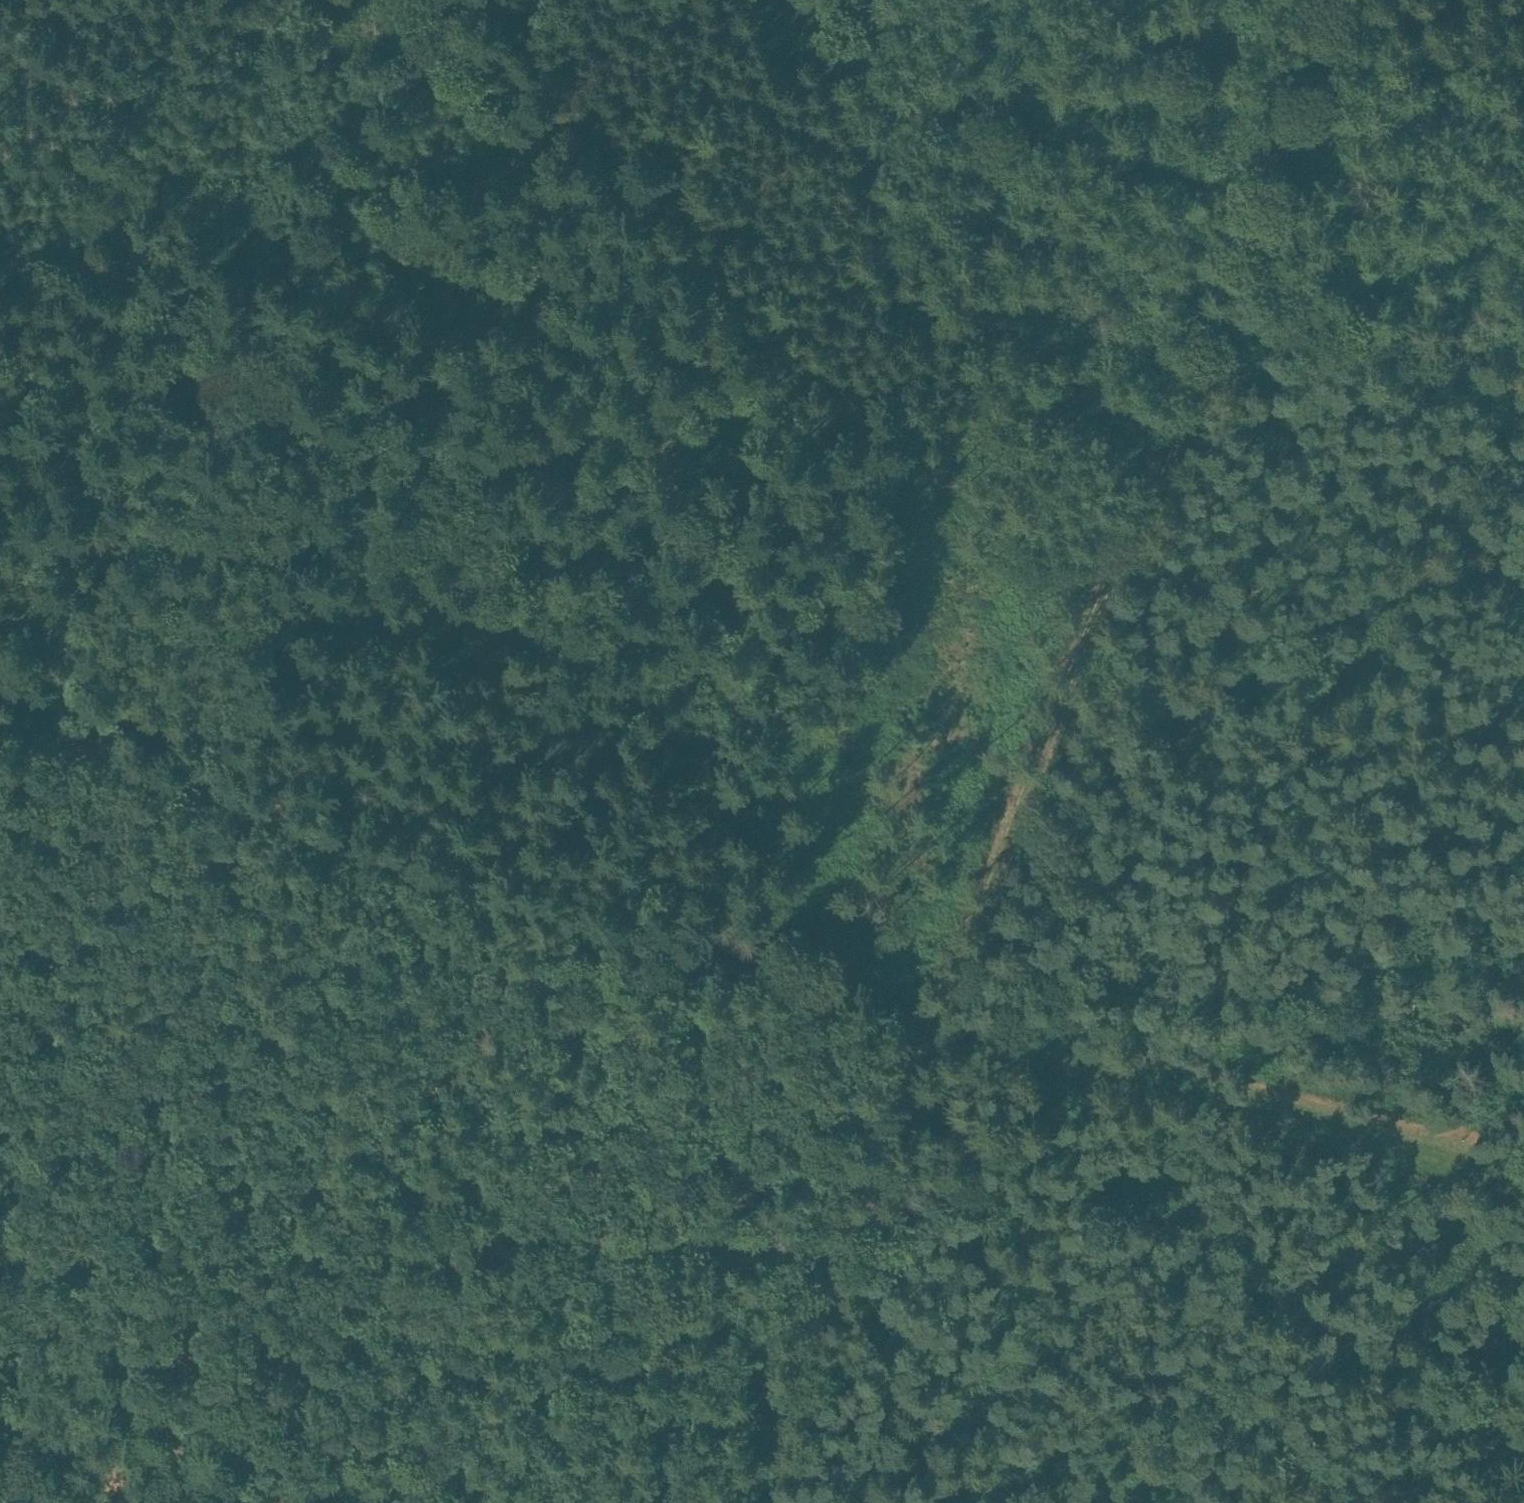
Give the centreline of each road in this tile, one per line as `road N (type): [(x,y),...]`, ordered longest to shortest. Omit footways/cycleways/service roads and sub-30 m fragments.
road 1 (track): [(726,1502),(1335,0)]
road 2 (track): [(1523,1174),(1025,1039),(0,721)]

